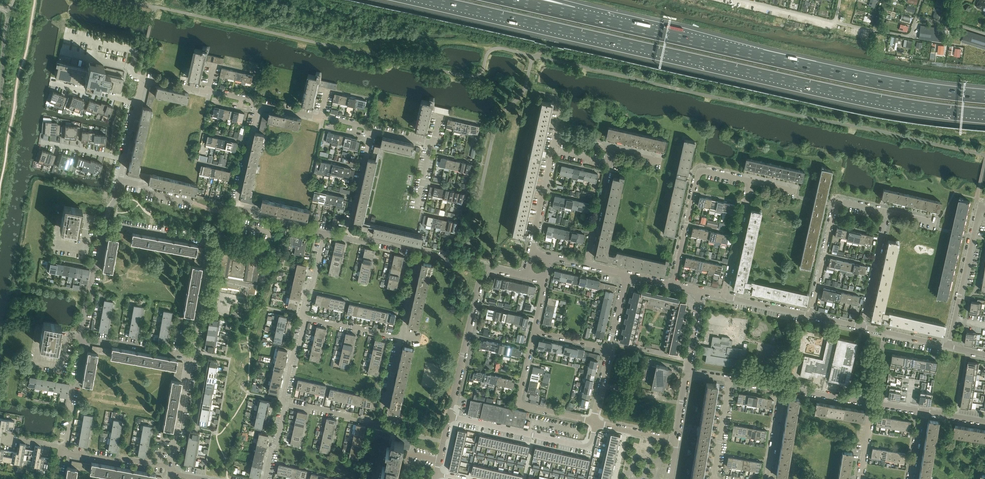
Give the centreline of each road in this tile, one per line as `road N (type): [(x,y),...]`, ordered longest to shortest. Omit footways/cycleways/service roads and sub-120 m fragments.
road 1 (motorway): [(433,0),(862,96),(984,114)]
road 2 (motorway): [(984,96),(867,79),(574,14)]
road 3 (residential): [(810,316),(836,200),(887,212)]
road 4 (residential): [(449,417),(590,448),(594,422)]
road 5 (residential): [(673,284),(699,171),(751,182)]
road 6 (residential): [(449,417),(482,266)]
road 7 (residential): [(594,422),(521,405),(534,331)]
road 8 (residential): [(949,346),(981,200)]
road 9 (residential): [(82,339),(106,224)]

